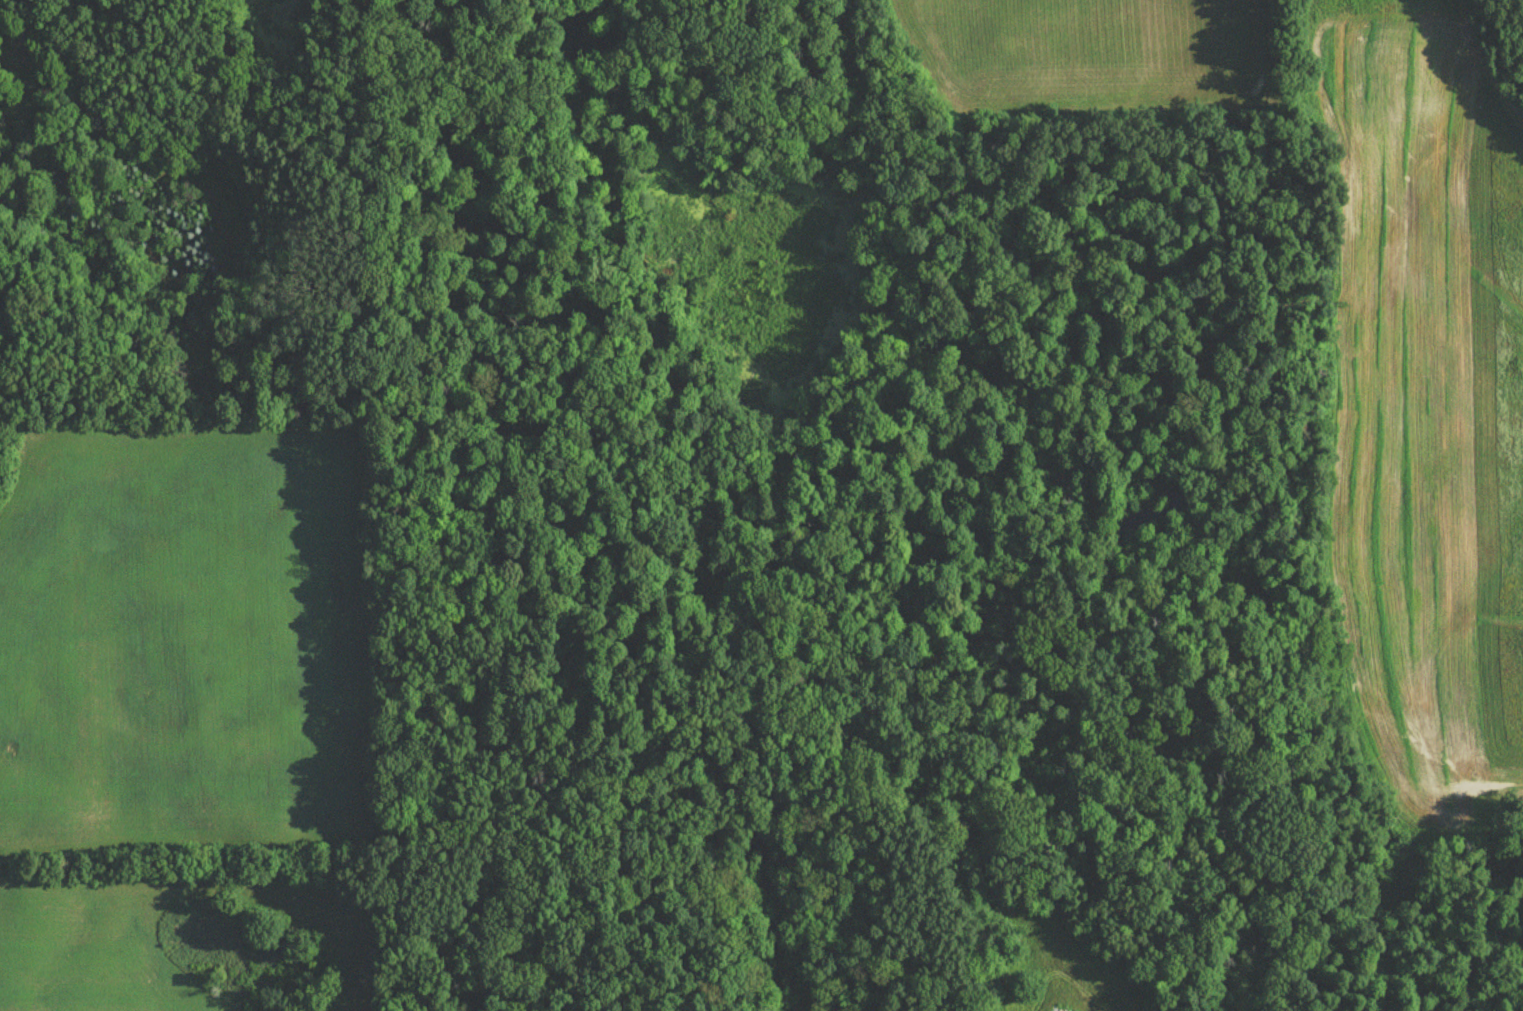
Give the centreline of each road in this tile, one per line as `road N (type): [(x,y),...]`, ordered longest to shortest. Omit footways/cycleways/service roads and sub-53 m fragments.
road 1 (residential): [(0,799),(349,787)]

